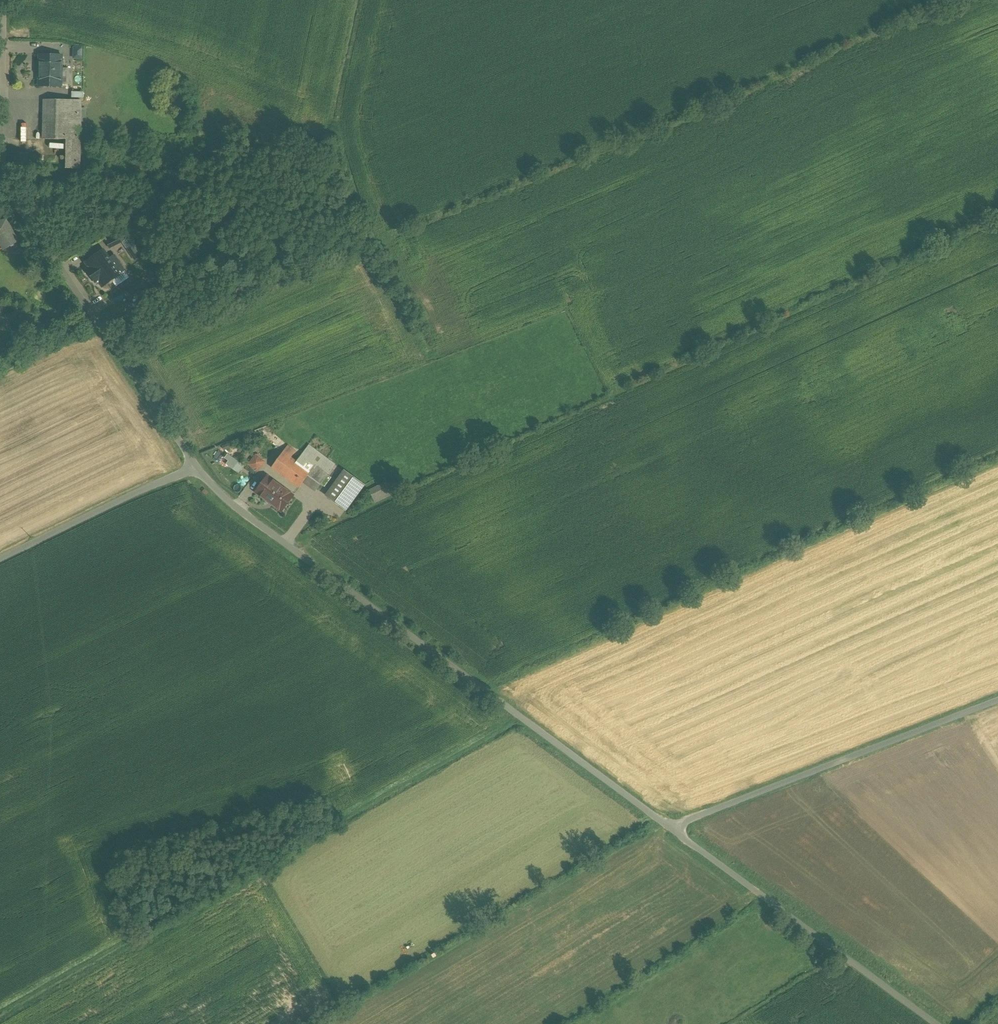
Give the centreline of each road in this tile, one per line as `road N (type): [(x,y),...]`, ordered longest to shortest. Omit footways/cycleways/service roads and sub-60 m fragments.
road 1 (unclassified): [(196,458),(684,821)]
road 2 (unclassified): [(0,177),(196,458)]
road 3 (unclassified): [(997,698),(684,821)]
road 4 (unclassified): [(684,821),(952,1023)]
road 5 (unclassified): [(196,458),(0,555)]
road 6 (unclassified): [(3,0),(0,149)]

